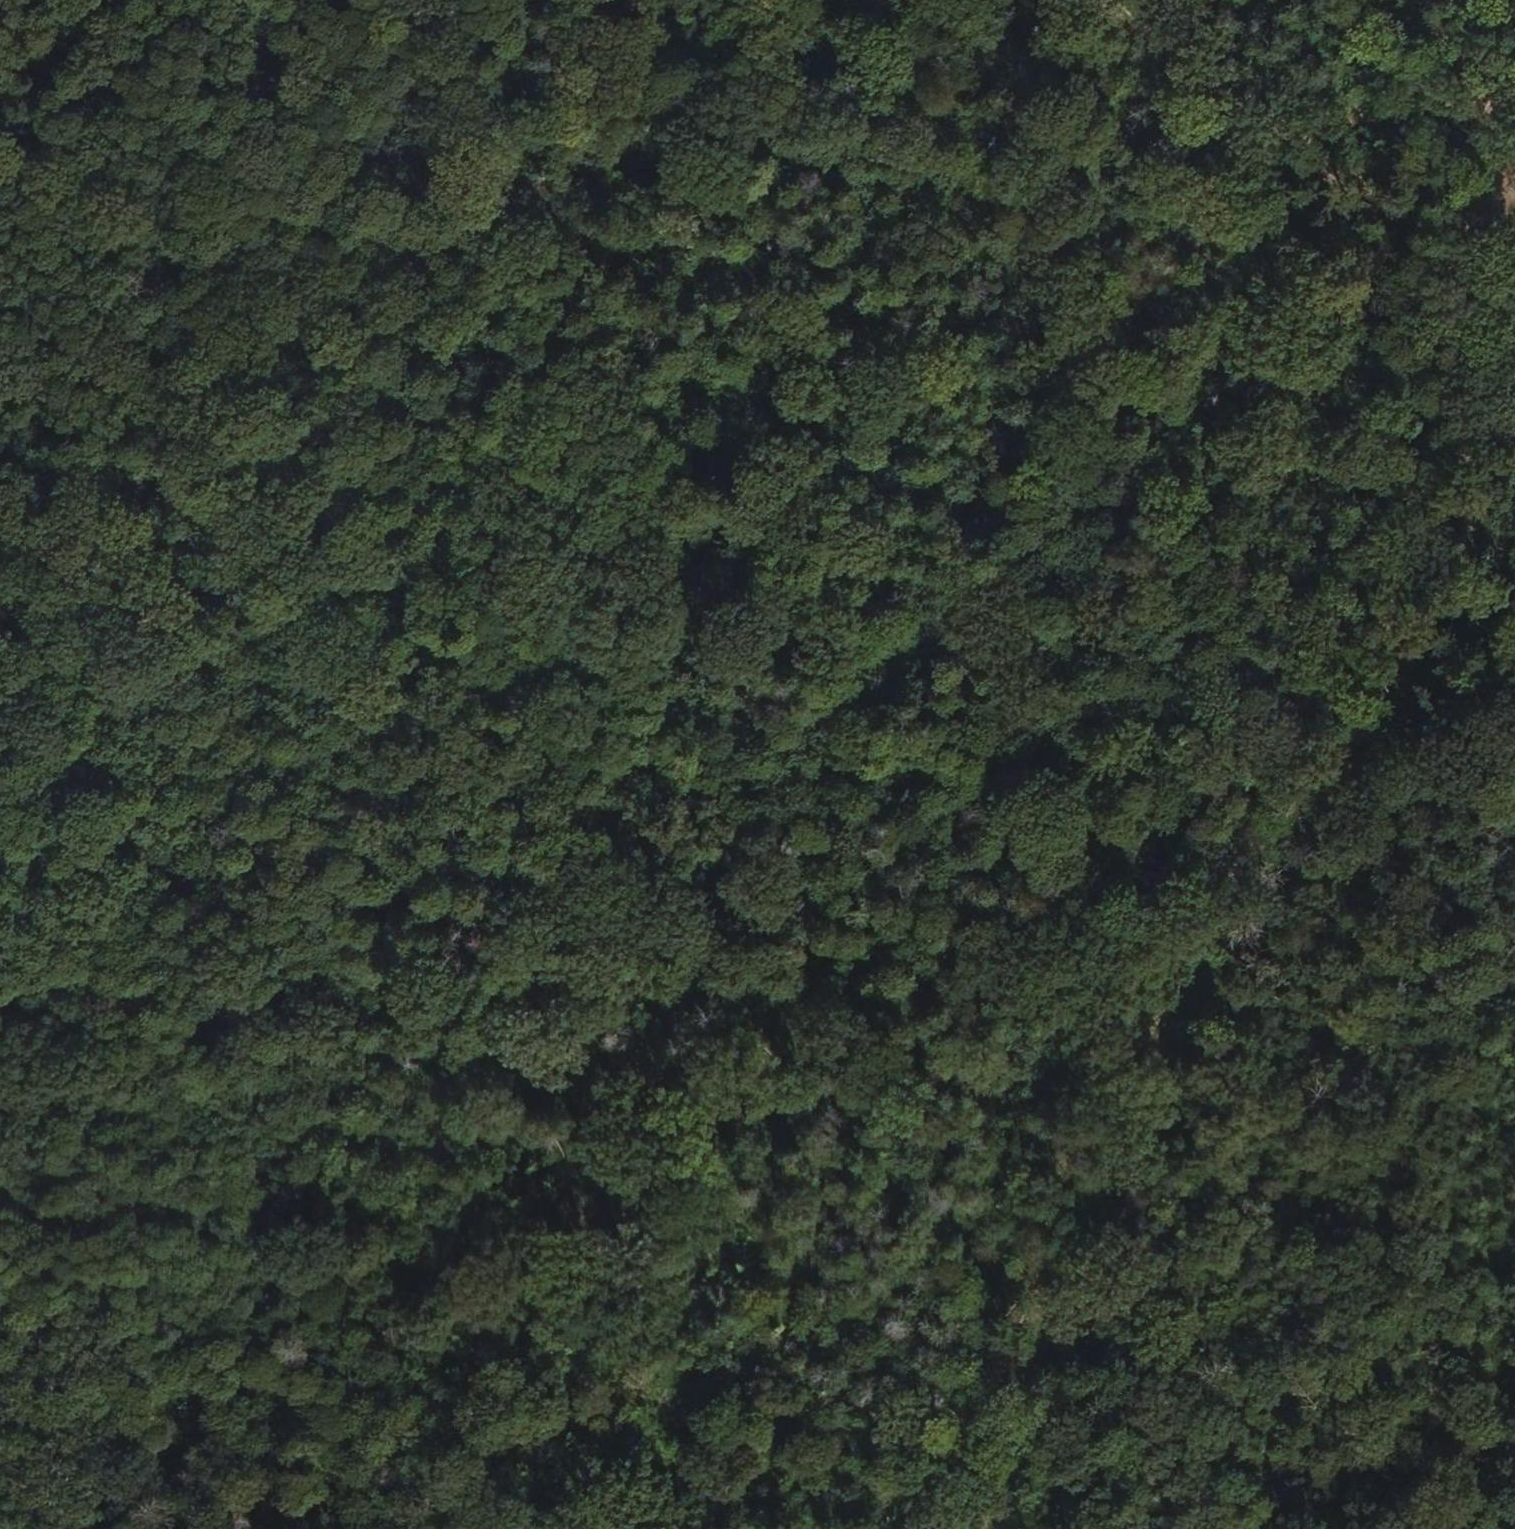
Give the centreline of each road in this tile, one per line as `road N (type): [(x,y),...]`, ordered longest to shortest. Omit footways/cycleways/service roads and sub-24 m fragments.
road 1 (track): [(924,1528),(1025,1333),(1382,708),(1490,508),(1514,438)]
road 2 (track): [(1117,0),(1514,322)]

